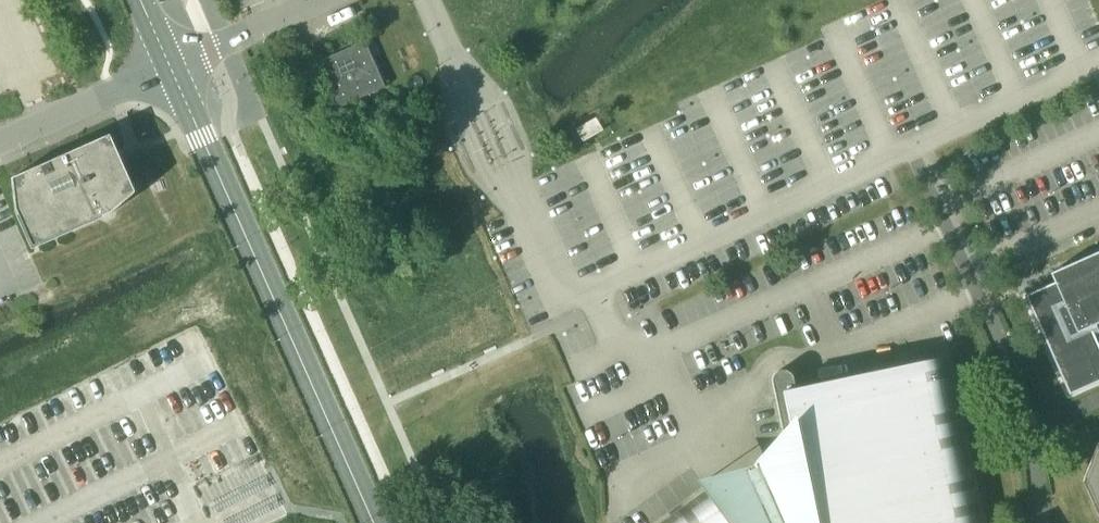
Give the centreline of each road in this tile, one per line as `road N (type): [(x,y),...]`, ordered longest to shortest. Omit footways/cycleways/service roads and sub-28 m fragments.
road 1 (unclassified): [(375,522),(168,61)]
road 2 (unclassified): [(0,137),(168,61)]
road 3 (unclassified): [(168,61),(312,0)]

